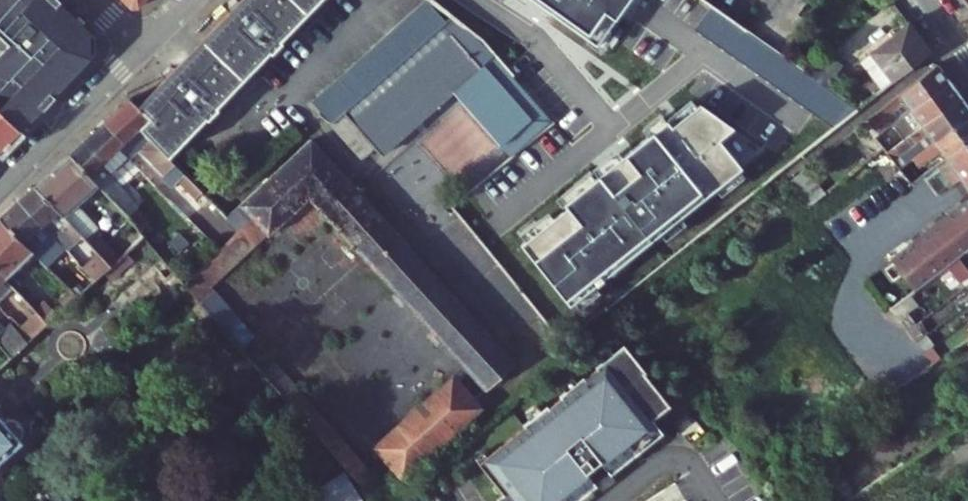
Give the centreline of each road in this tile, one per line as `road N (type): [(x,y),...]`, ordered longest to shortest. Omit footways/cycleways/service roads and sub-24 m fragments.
road 1 (tertiary): [(146,48),(0,196)]

